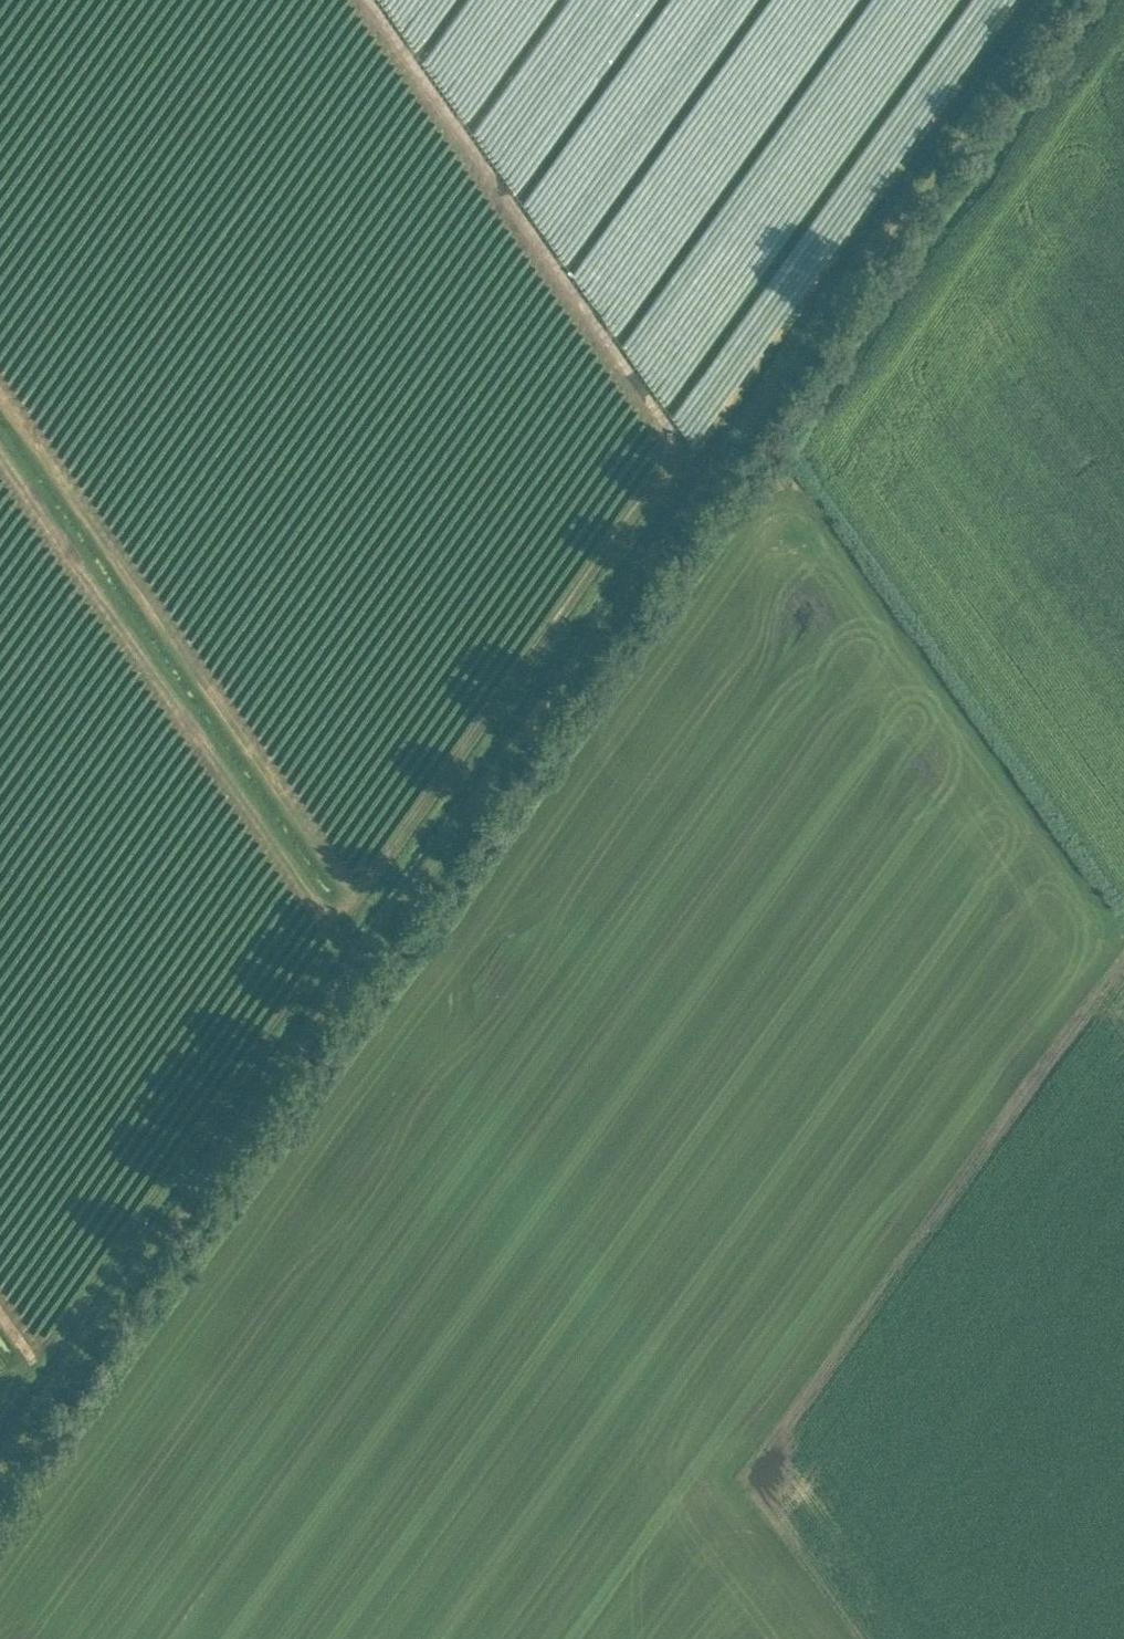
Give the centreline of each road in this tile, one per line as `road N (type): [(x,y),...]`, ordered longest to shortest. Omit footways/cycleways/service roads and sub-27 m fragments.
road 1 (track): [(686,447),(373,0)]

